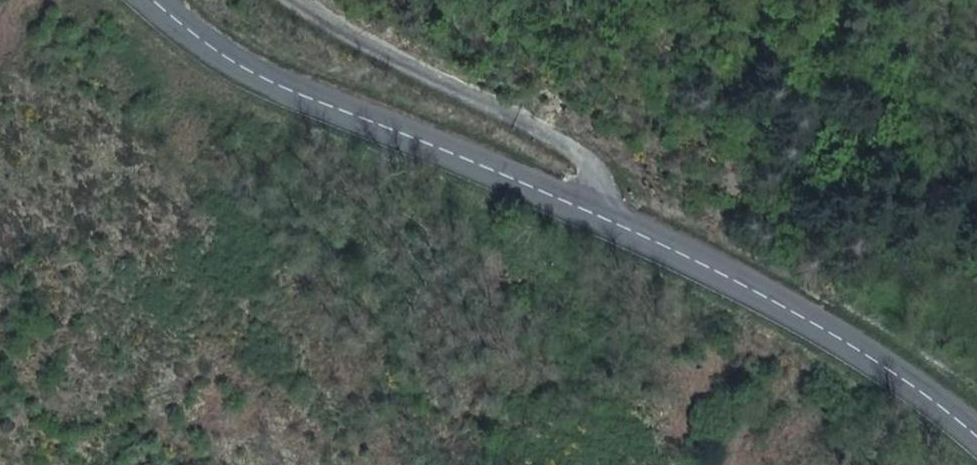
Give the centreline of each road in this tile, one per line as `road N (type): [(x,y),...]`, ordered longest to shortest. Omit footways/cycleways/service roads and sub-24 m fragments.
road 1 (secondary): [(157,0),(245,69),(606,217),(808,317),(892,368),(976,435)]
road 2 (track): [(606,217),(565,137),(311,0)]

